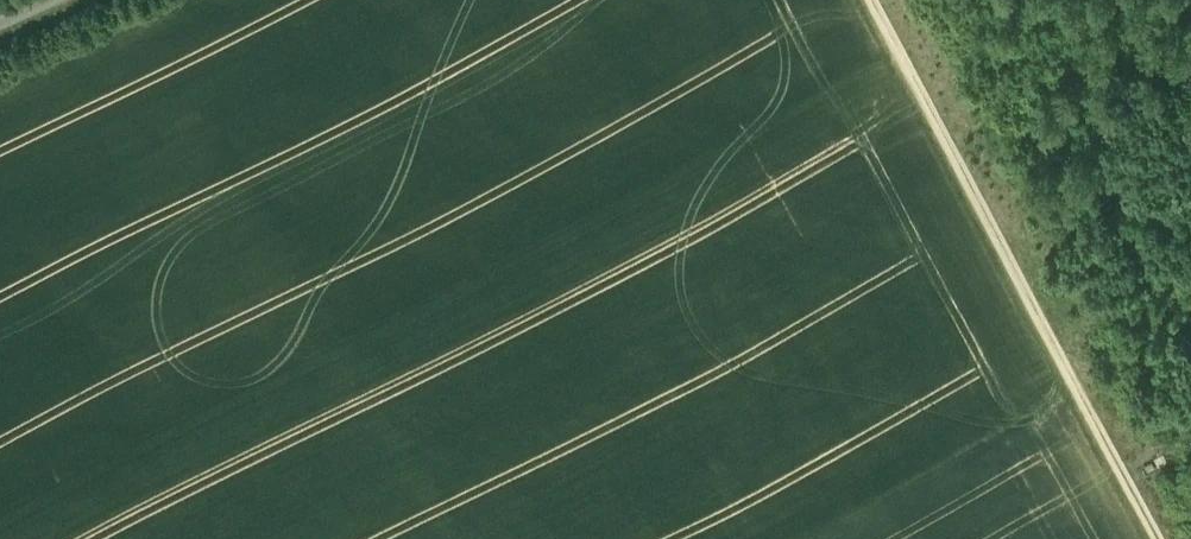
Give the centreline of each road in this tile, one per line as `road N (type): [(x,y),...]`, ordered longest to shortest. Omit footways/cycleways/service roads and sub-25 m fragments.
road 1 (track): [(886,0),(1174,538)]

